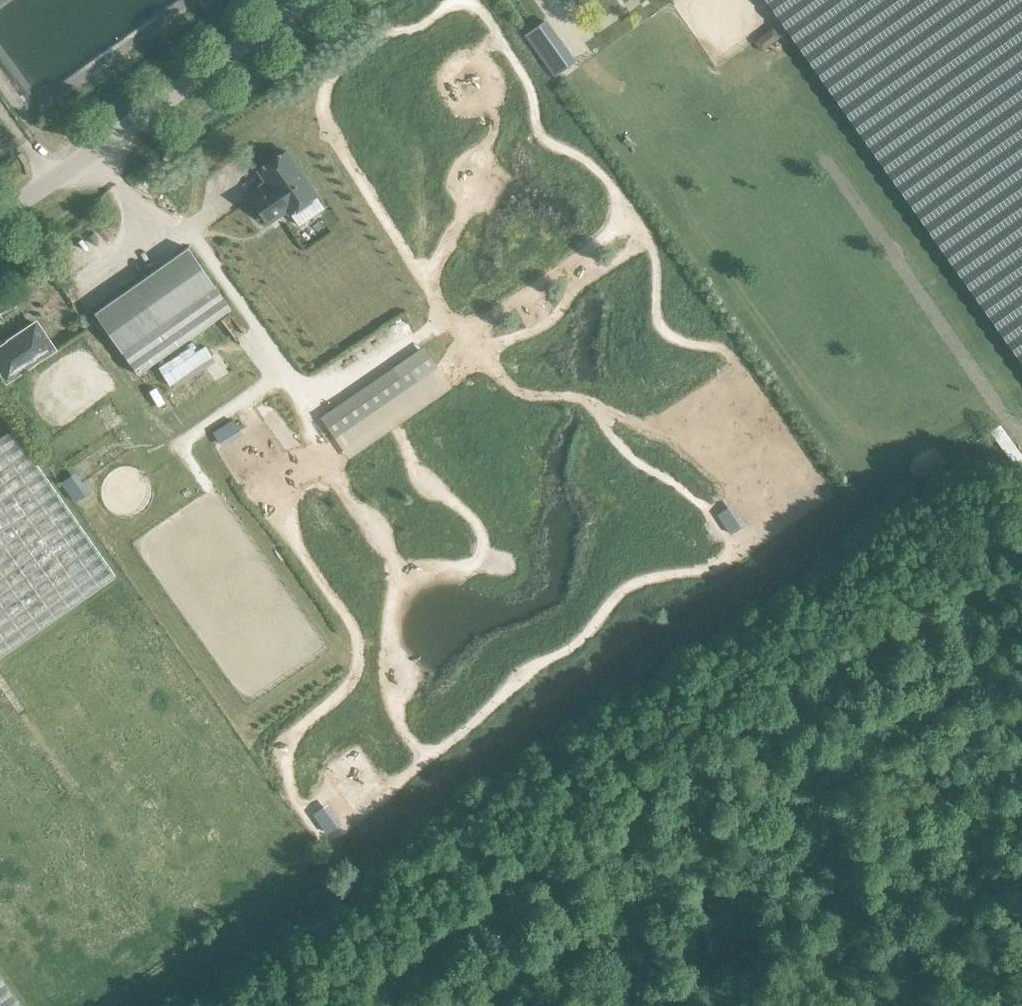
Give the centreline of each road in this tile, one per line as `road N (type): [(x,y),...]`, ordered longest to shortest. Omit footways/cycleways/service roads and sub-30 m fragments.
road 1 (unclassified): [(0,219),(311,0)]

